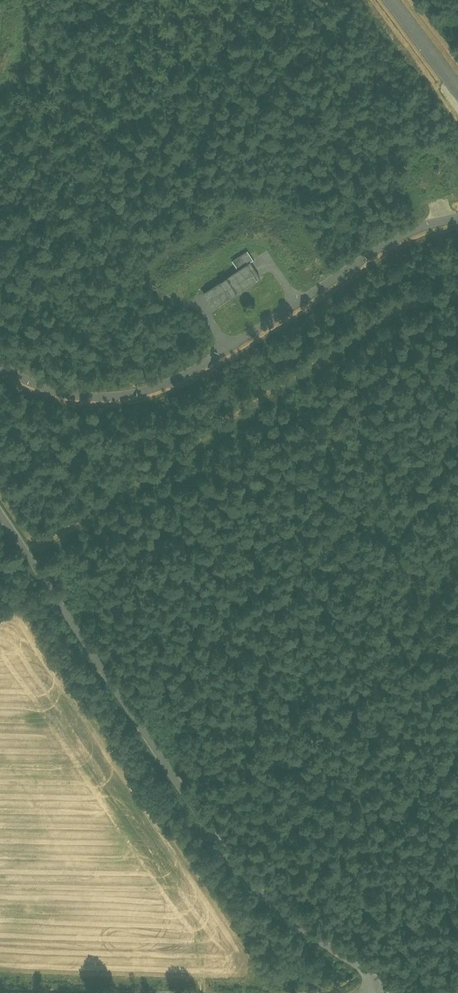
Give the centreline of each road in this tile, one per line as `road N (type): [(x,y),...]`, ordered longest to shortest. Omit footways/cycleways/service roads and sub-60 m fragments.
road 1 (unclassified): [(0,522),(222,856),(265,904),(368,972),(374,992)]
road 2 (track): [(457,308),(414,309),(31,569)]

